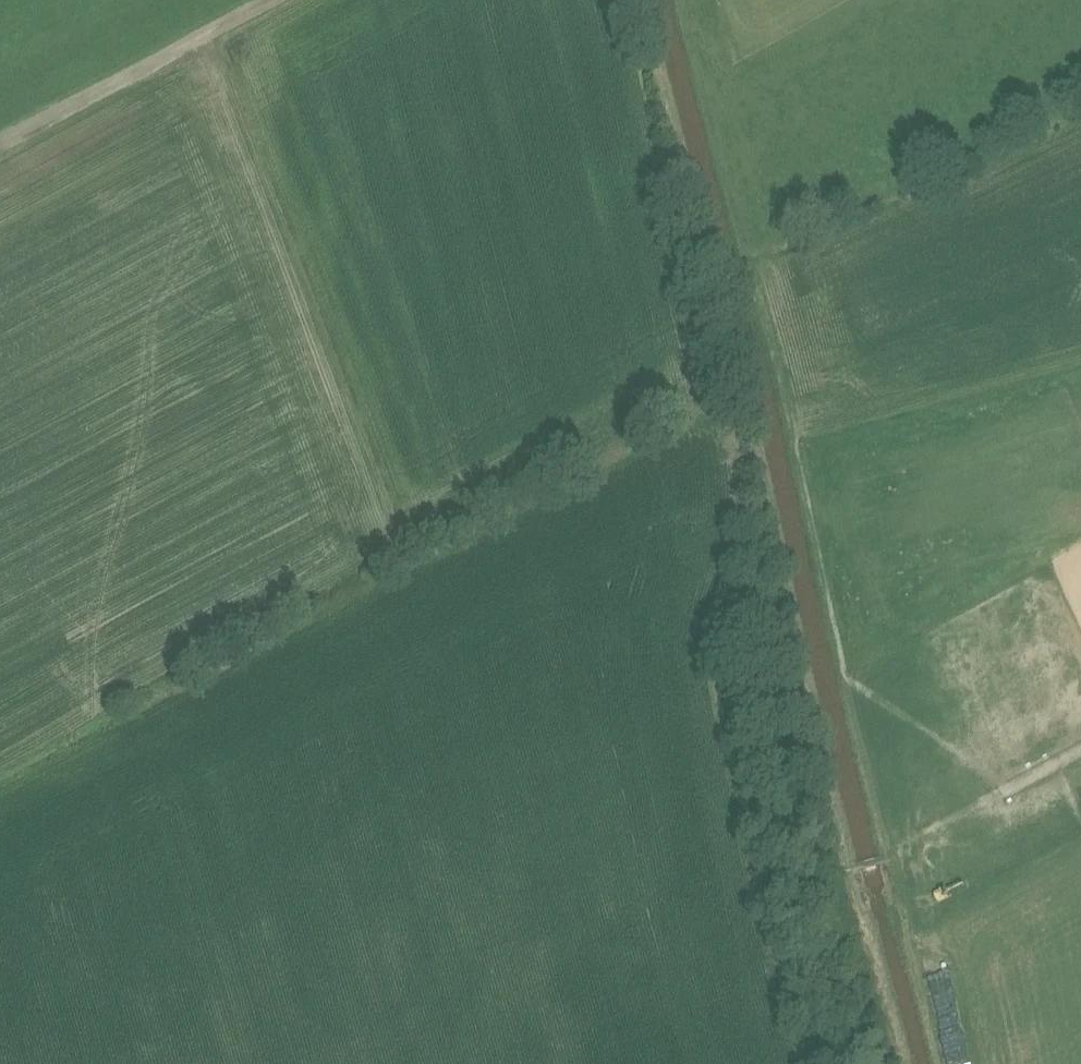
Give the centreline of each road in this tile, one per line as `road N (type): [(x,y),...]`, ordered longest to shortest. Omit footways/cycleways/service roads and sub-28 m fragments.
road 1 (track): [(271,0),(0,144)]

